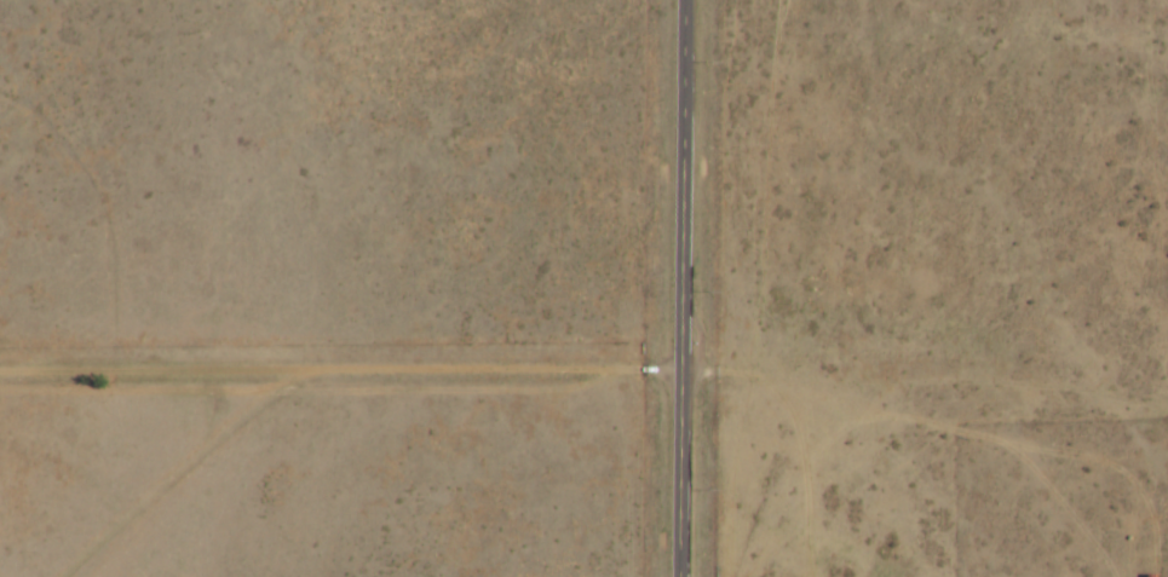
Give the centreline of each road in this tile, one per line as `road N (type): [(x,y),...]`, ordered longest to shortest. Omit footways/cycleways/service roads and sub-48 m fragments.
road 1 (track): [(0,367),(680,371),(962,402),(1167,444)]
road 2 (secondary): [(679,576),(681,0)]
road 3 (track): [(166,364),(140,452),(3,576)]

